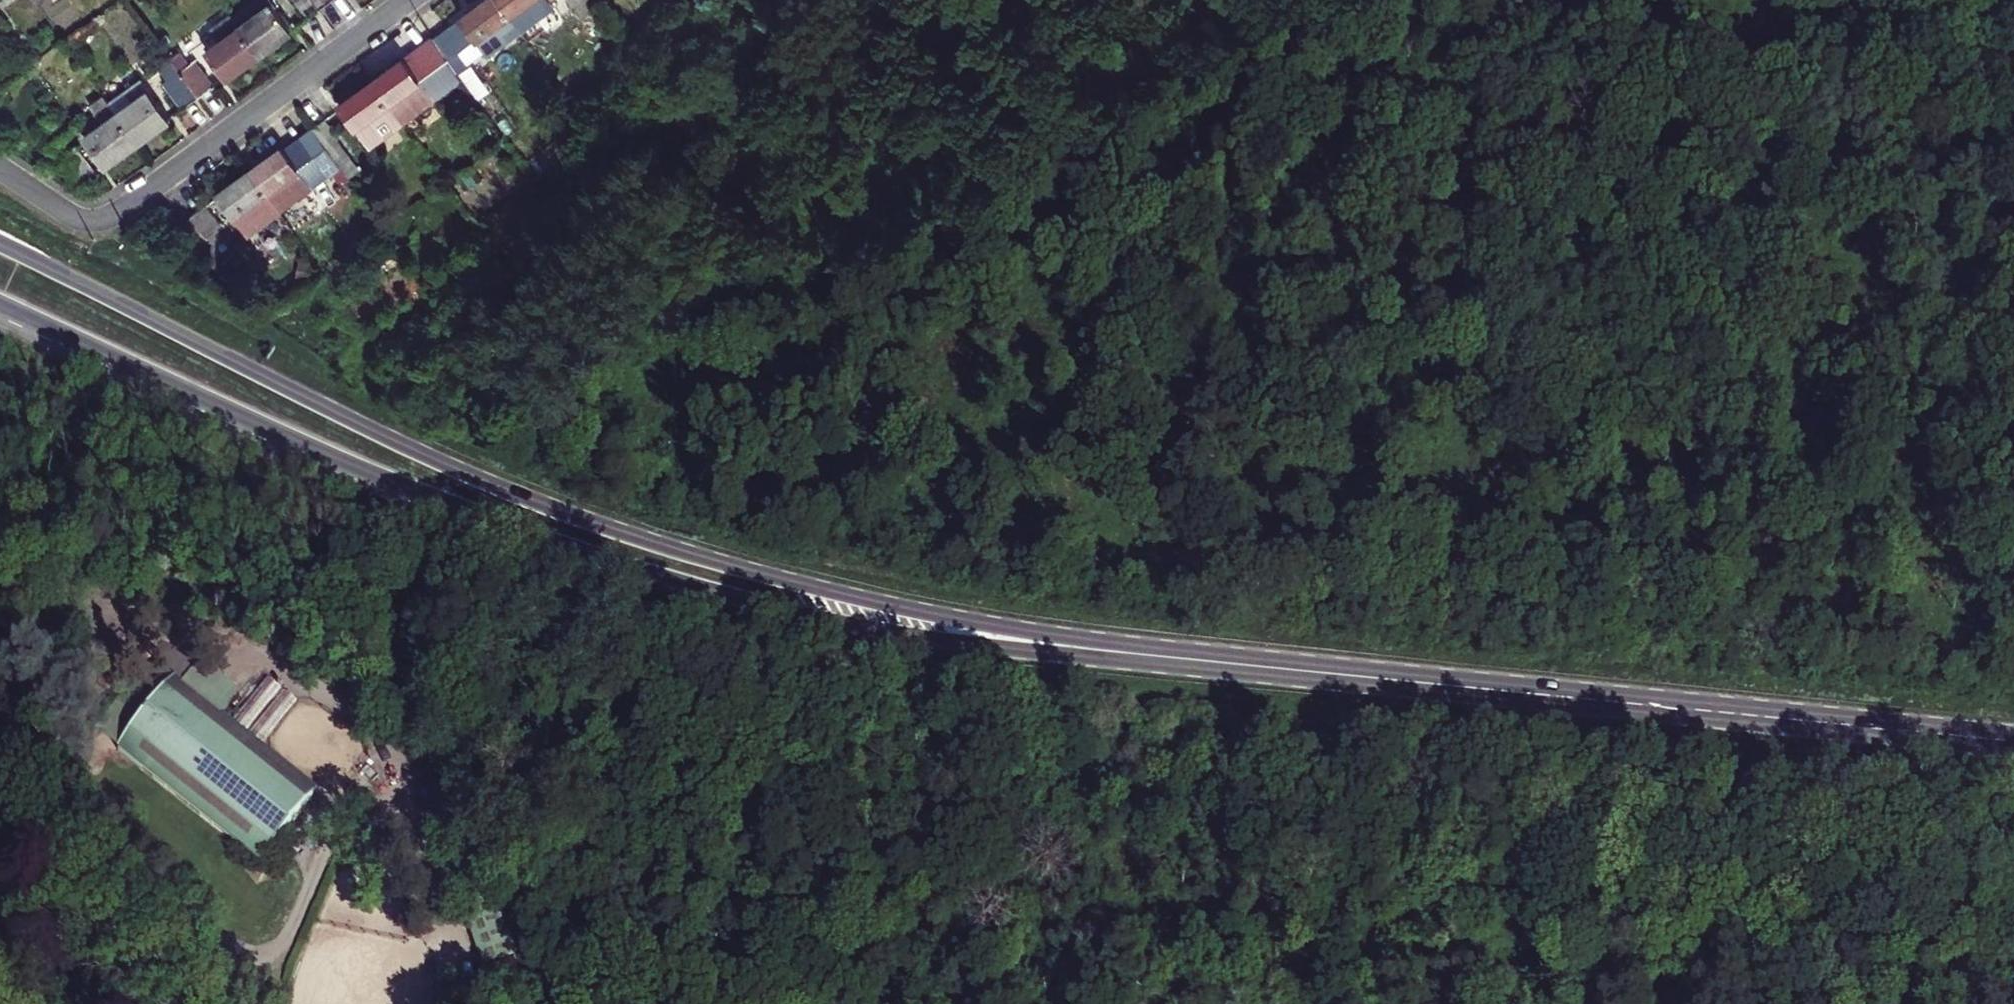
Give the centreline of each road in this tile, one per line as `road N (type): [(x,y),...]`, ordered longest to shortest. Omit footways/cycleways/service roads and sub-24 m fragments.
road 1 (secondary): [(1109,653),(773,579),(601,526),(389,438),(0,243)]
road 2 (secondary): [(0,305),(361,468),(599,557),(814,618),(1109,653)]
road 3 (secondary): [(1109,653),(2013,744)]
road 4 (residential): [(0,169),(73,216),(116,214),(409,0)]

